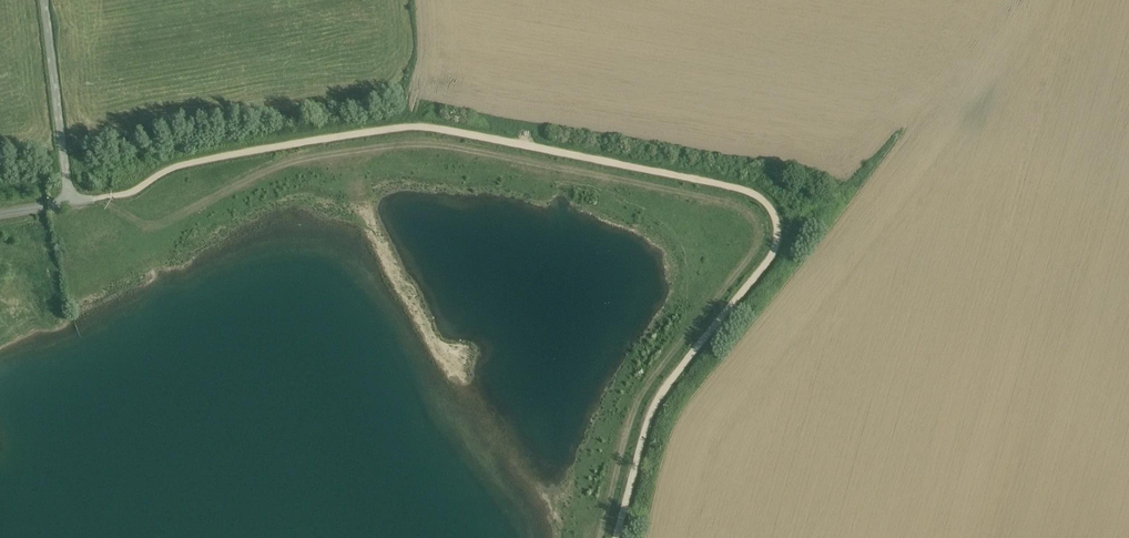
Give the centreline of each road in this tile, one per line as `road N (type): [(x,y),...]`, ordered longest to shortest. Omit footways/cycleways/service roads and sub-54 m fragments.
road 1 (track): [(108,205),(147,226),(166,224),(284,164),(422,143),(745,211),(759,231),(755,244),(637,405),(598,537)]

